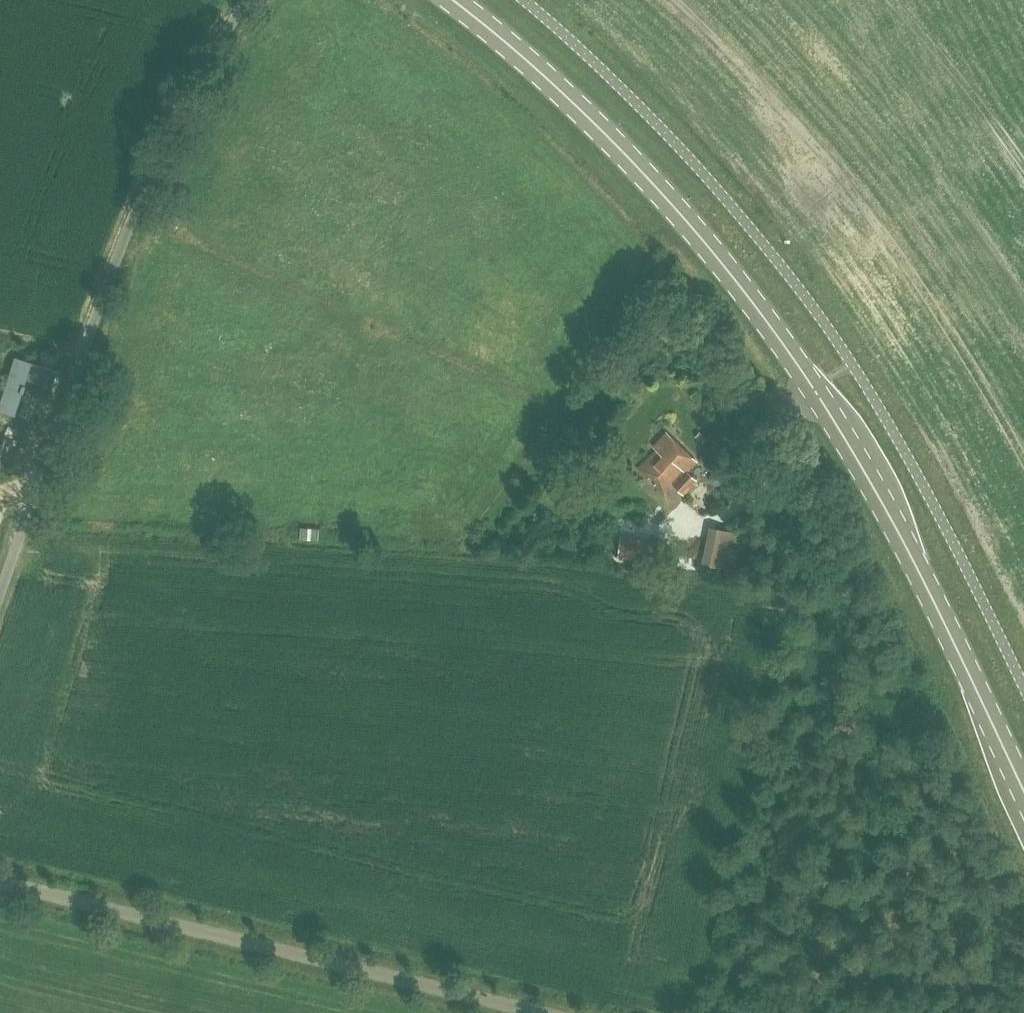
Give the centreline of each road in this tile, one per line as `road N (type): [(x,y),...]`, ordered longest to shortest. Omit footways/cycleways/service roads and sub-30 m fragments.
road 1 (secondary): [(1023,789),(872,482),(772,326),(663,193),(572,98),(451,0)]
road 2 (unclassified): [(0,592),(98,300),(159,165),(254,0)]
road 3 (unclassified): [(546,1012),(0,880)]

